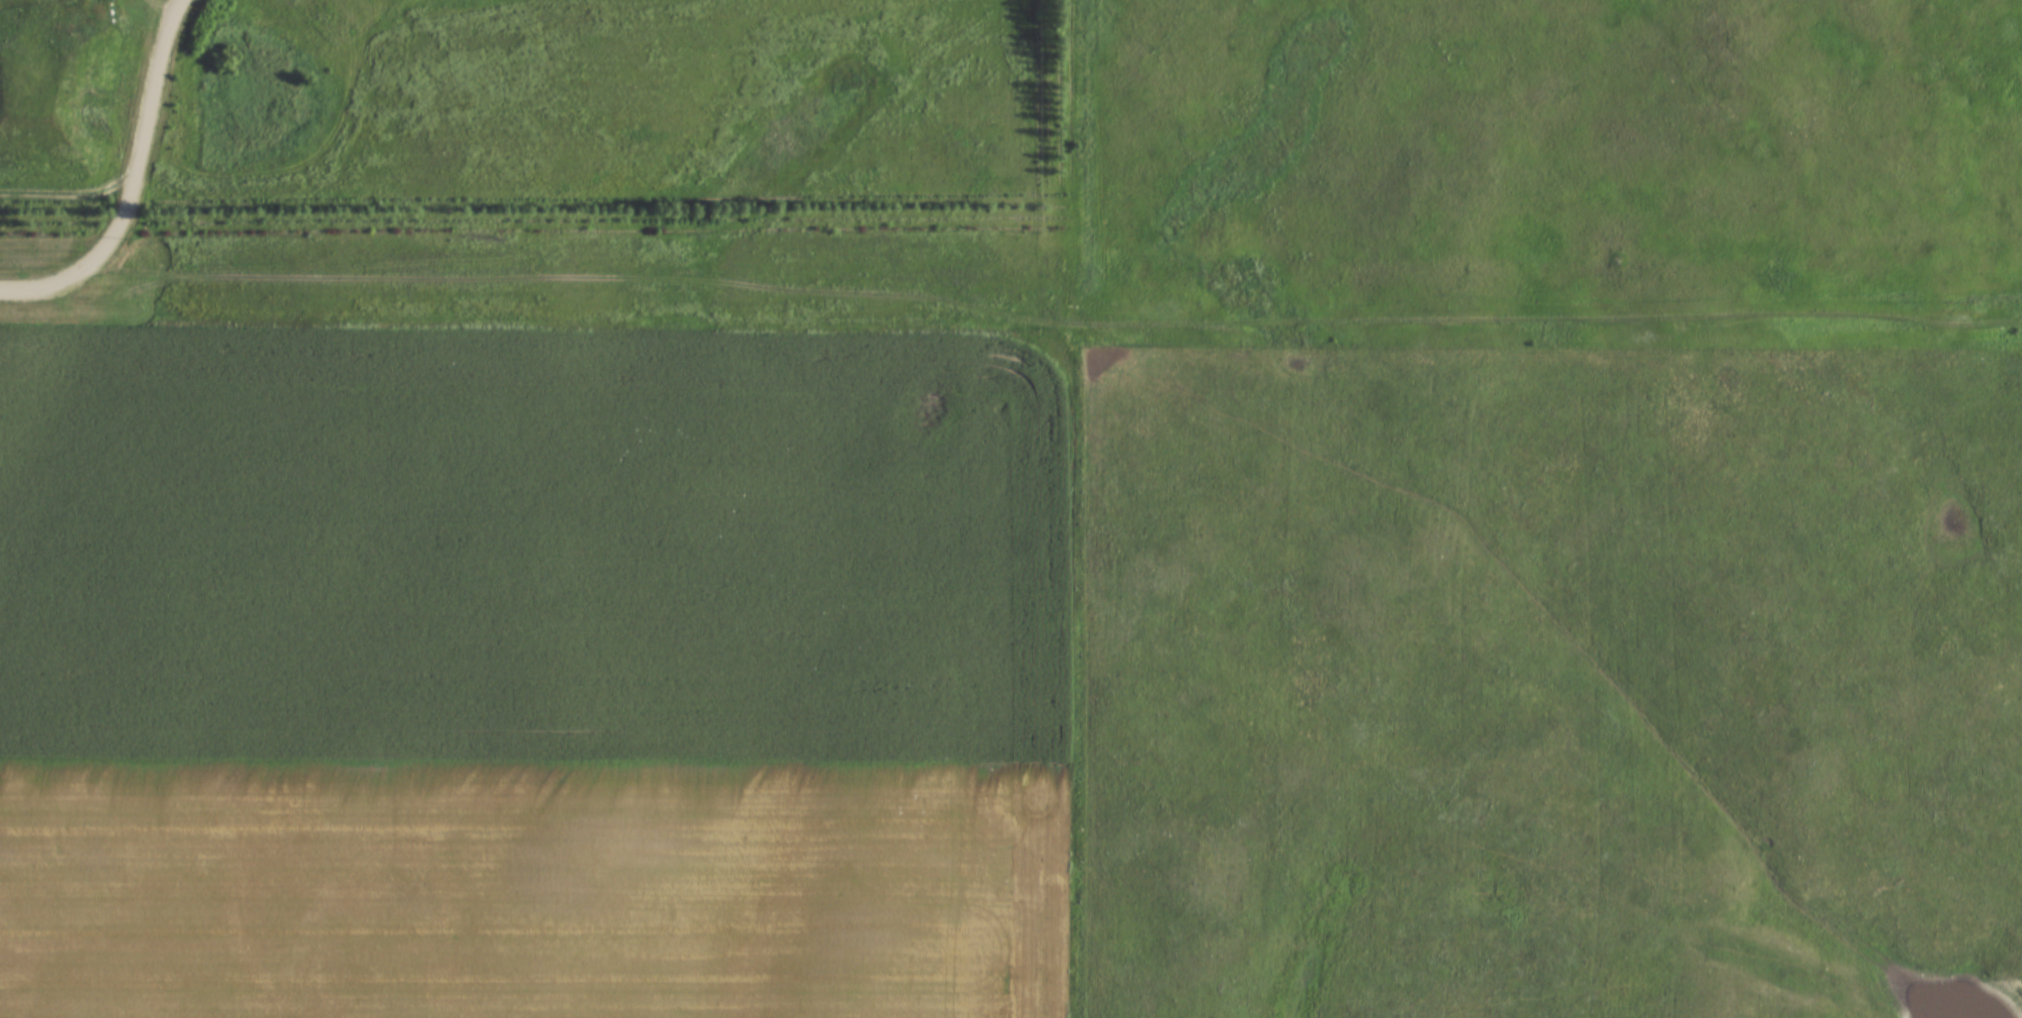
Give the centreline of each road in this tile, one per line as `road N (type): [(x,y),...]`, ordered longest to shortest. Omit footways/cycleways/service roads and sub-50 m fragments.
road 1 (track): [(2021,349),(0,320)]

